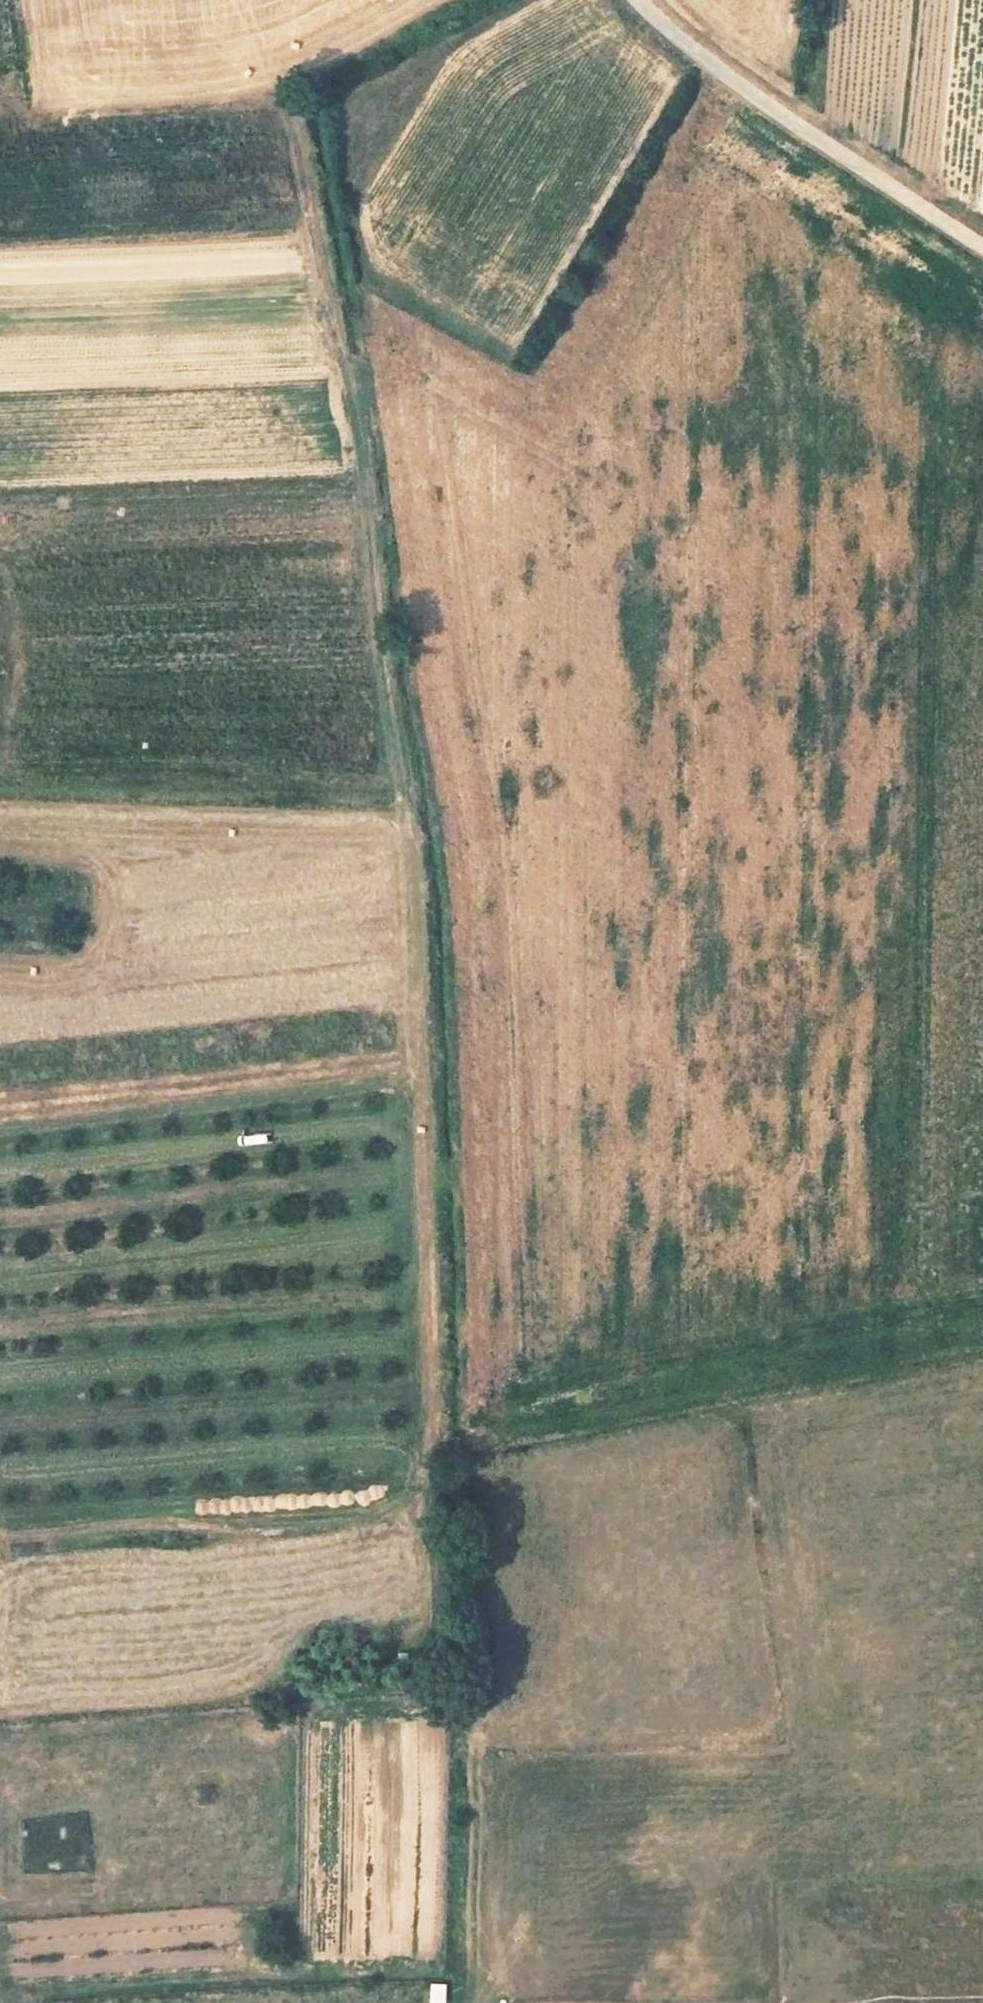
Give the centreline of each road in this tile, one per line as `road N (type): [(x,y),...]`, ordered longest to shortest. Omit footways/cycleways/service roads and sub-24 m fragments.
road 1 (track): [(463,2002),(466,1857),(489,1709),(460,1537),(466,1452)]
road 2 (track): [(982,253),(688,48),(638,0)]

